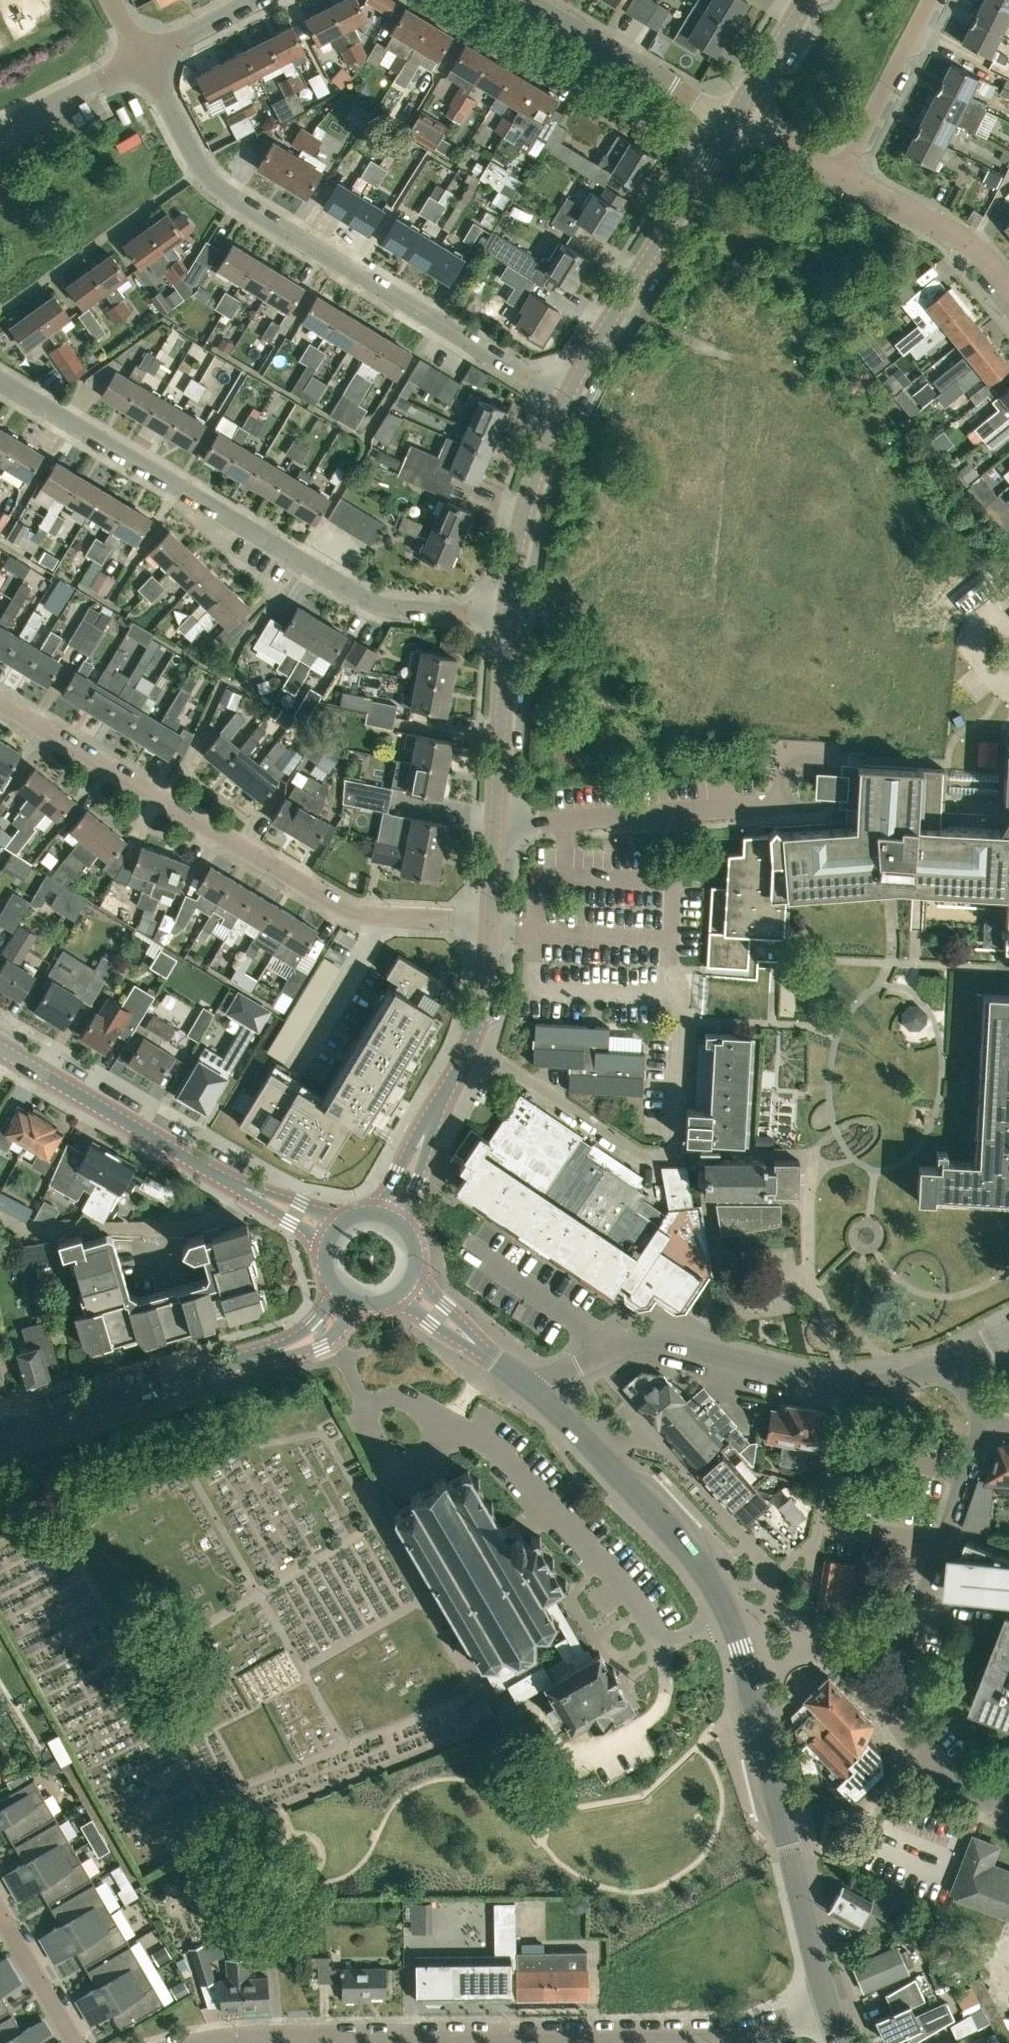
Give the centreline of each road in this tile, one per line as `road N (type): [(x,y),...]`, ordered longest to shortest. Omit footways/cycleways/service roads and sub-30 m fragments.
road 1 (tertiary): [(828,2007),(763,1771),(749,1677),(724,1612),(674,1534),(538,1393)]
road 2 (residential): [(235,2038),(742,2030),(828,2007)]
road 3 (residential): [(0,382),(355,594),(398,608),(507,614)]
road 4 (residential): [(567,400),(217,186),(141,59)]
road 5 (residential): [(489,922),(343,908),(0,696)]
road 6 (residential): [(1008,1808),(944,1778),(893,1713),(892,1684),(987,1418)]
road 7 (residential): [(538,1393),(624,1342),(840,1384),(889,1382),(954,1362)]
road 8 (tertiary): [(567,400),(729,123)]
road 9 (tertiary): [(489,922),(507,614)]
road 10 (tertiary): [(257,1194),(0,1049)]
road 11 (tertiary): [(0,1430),(270,1351)]
road 12 (residential): [(535,0),(729,123)]
road 13 (tertiary): [(507,614),(521,525),(567,400)]
road 14 (tertiary): [(429,1121),(478,1016),(489,922)]
road 15 (residential): [(1008,284),(959,235),(838,176)]
road 16 (residential): [(838,176),(928,0)]
road 17 (residential): [(0,131),(141,59)]
road 18 (residential): [(75,2042),(0,1913)]
road 19 (tertiary): [(729,123),(805,0)]
road 20 (residential): [(141,59),(256,0)]
road 21 (tertiary): [(388,1299),(494,1360)]
road 22 (residential): [(838,176),(729,123)]
road 23 (tertiary): [(494,1360),(412,1272)]

